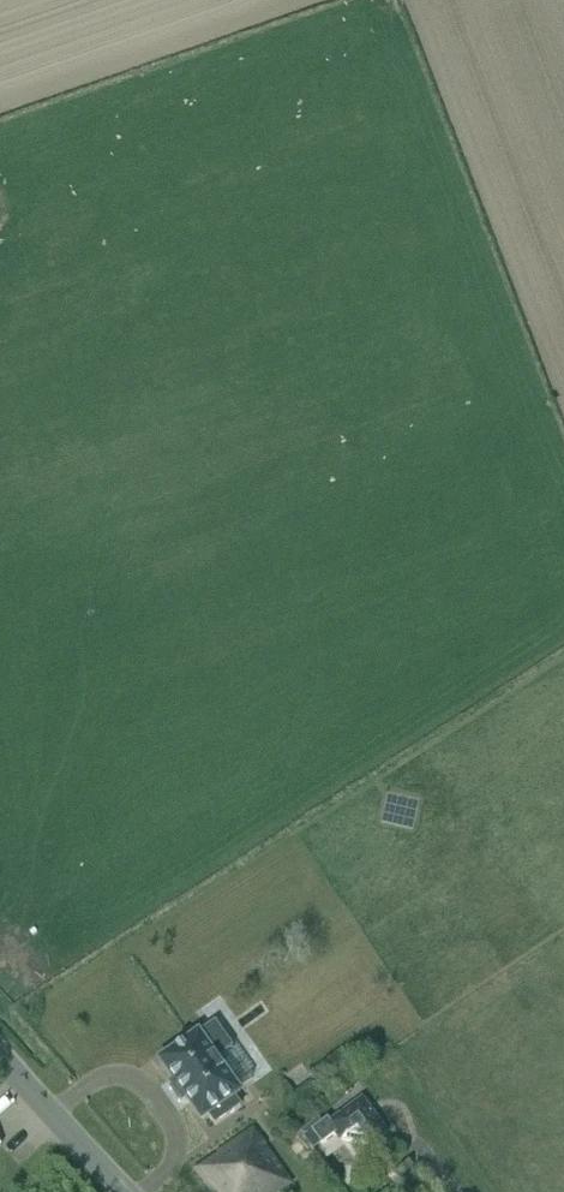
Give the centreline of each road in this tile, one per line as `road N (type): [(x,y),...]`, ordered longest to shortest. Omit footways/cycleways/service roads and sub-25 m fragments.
road 1 (unclassified): [(128,1191),(0,1054)]

